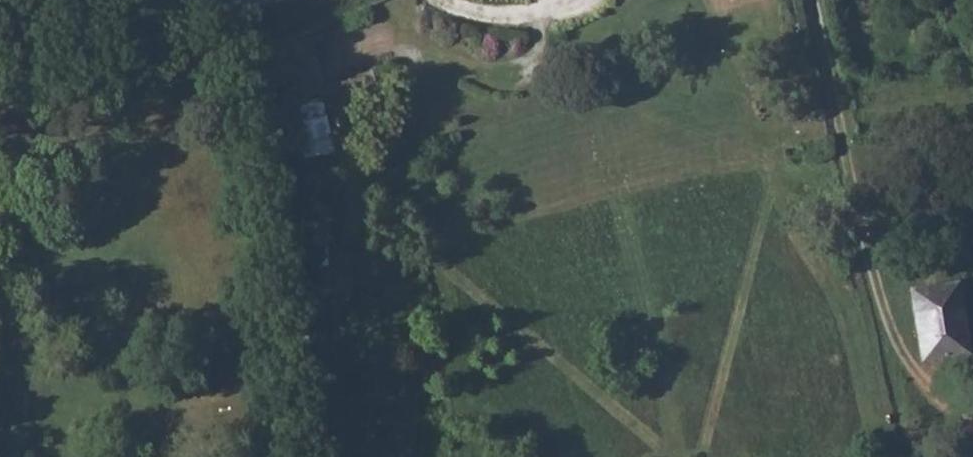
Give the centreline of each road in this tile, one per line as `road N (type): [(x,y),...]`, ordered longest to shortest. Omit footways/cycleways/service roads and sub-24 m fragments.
road 1 (track): [(232,0),(282,224),(307,456)]
road 2 (track): [(840,138),(972,101)]

